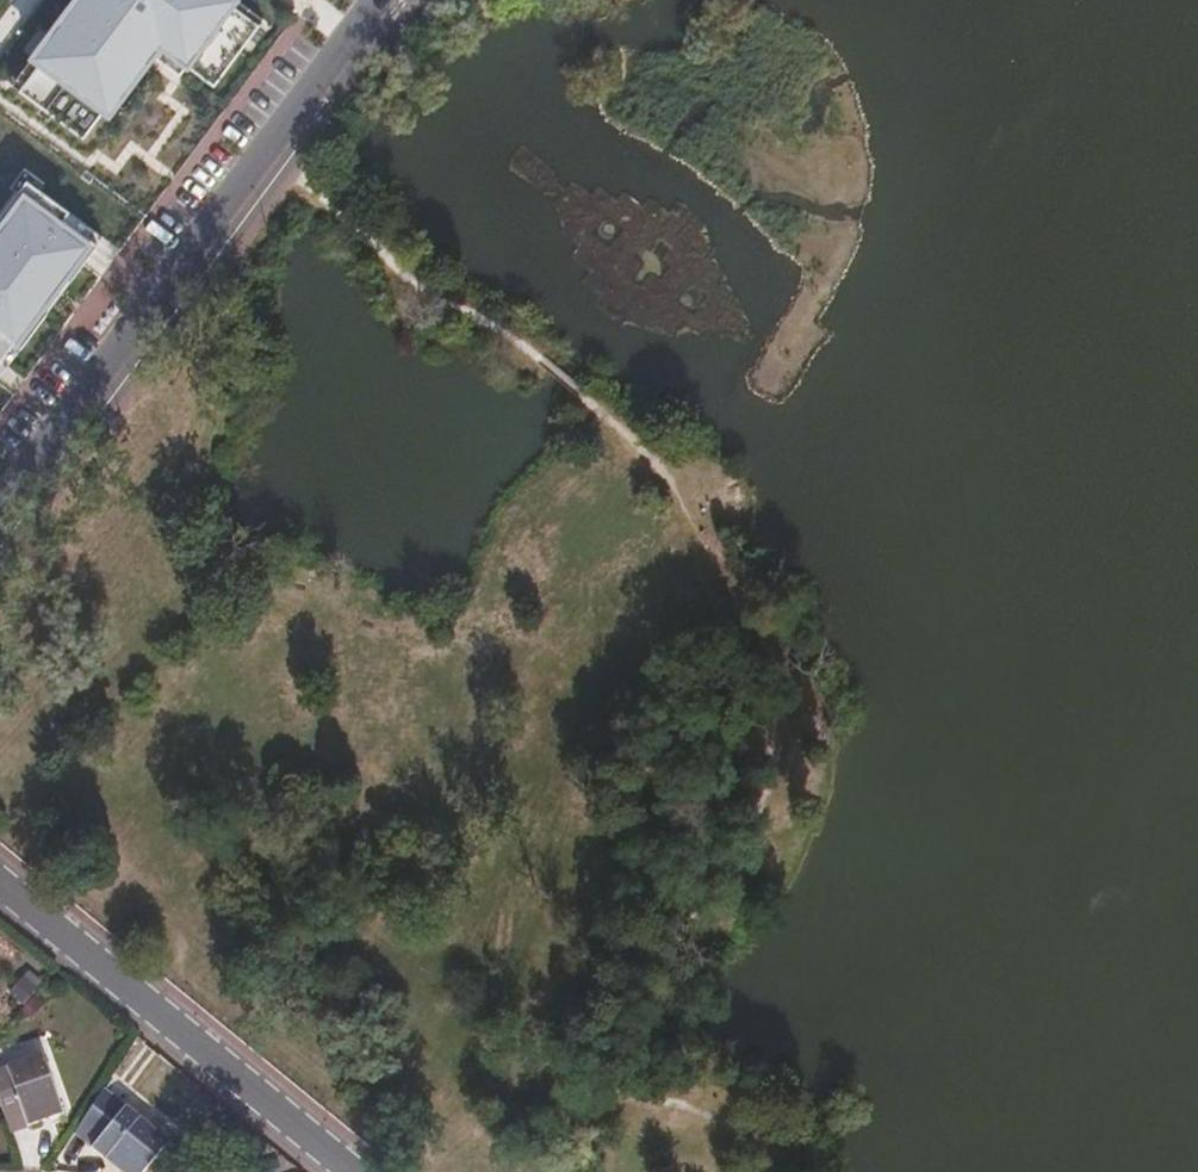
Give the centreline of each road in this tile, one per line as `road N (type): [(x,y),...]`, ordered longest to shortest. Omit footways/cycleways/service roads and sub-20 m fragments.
road 1 (unclassified): [(386,0),(0,508)]
road 2 (unclassified): [(0,882),(352,1171)]

